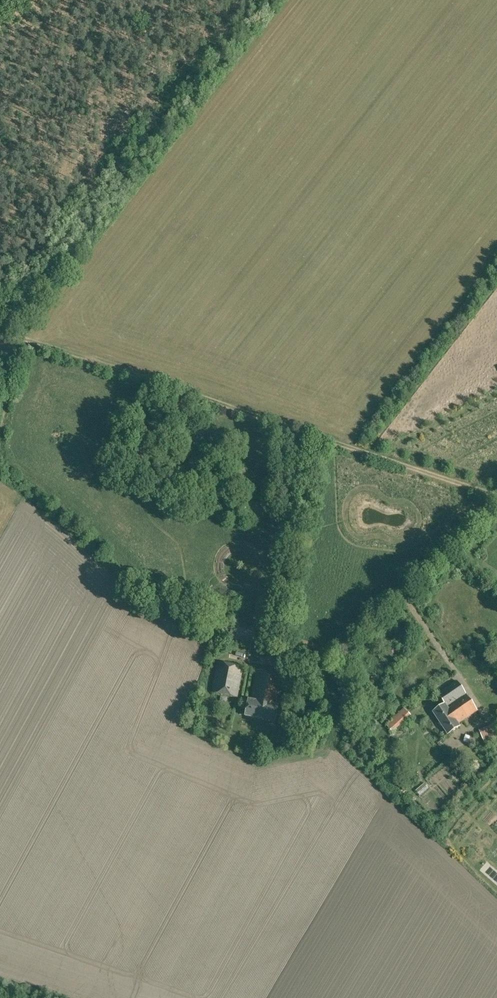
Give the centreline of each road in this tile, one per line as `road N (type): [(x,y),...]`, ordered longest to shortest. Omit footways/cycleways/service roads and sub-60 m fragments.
road 1 (track): [(0,331),(496,496)]
road 2 (unclassified): [(496,501),(323,667),(294,674),(261,665)]

